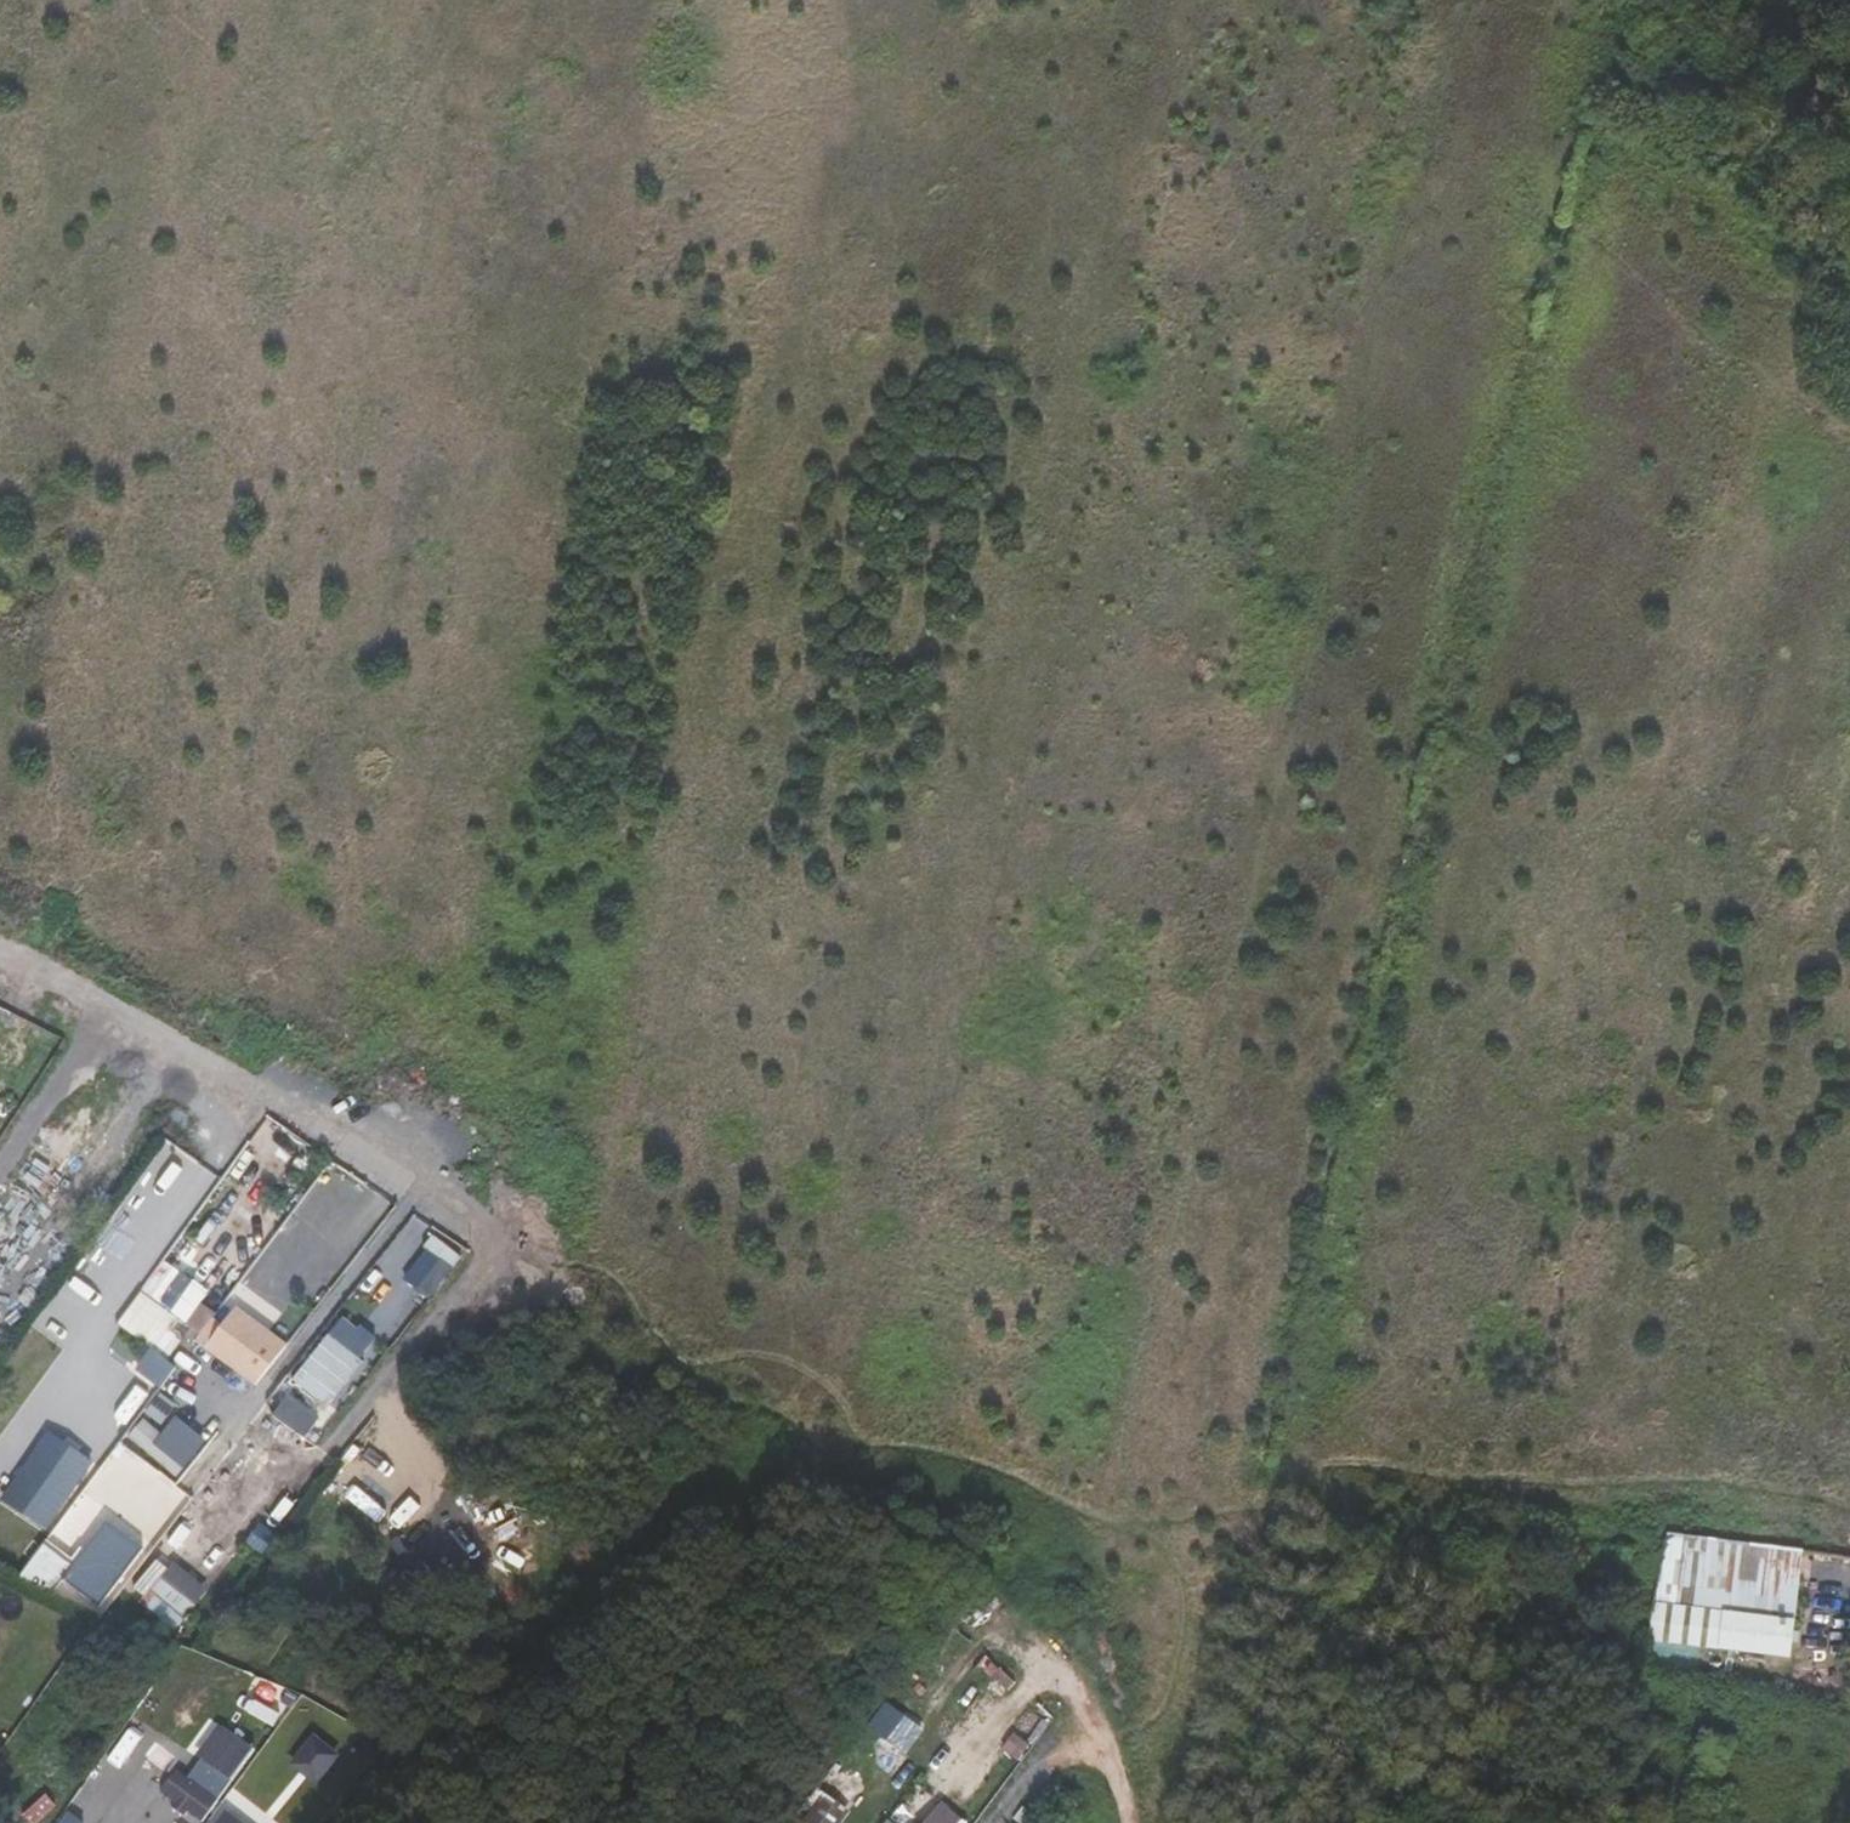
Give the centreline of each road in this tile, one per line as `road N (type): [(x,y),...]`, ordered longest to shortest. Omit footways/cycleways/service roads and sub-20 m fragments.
road 1 (track): [(562,1297),(997,1596),(1074,1675),(1109,1742),(1128,1822)]

